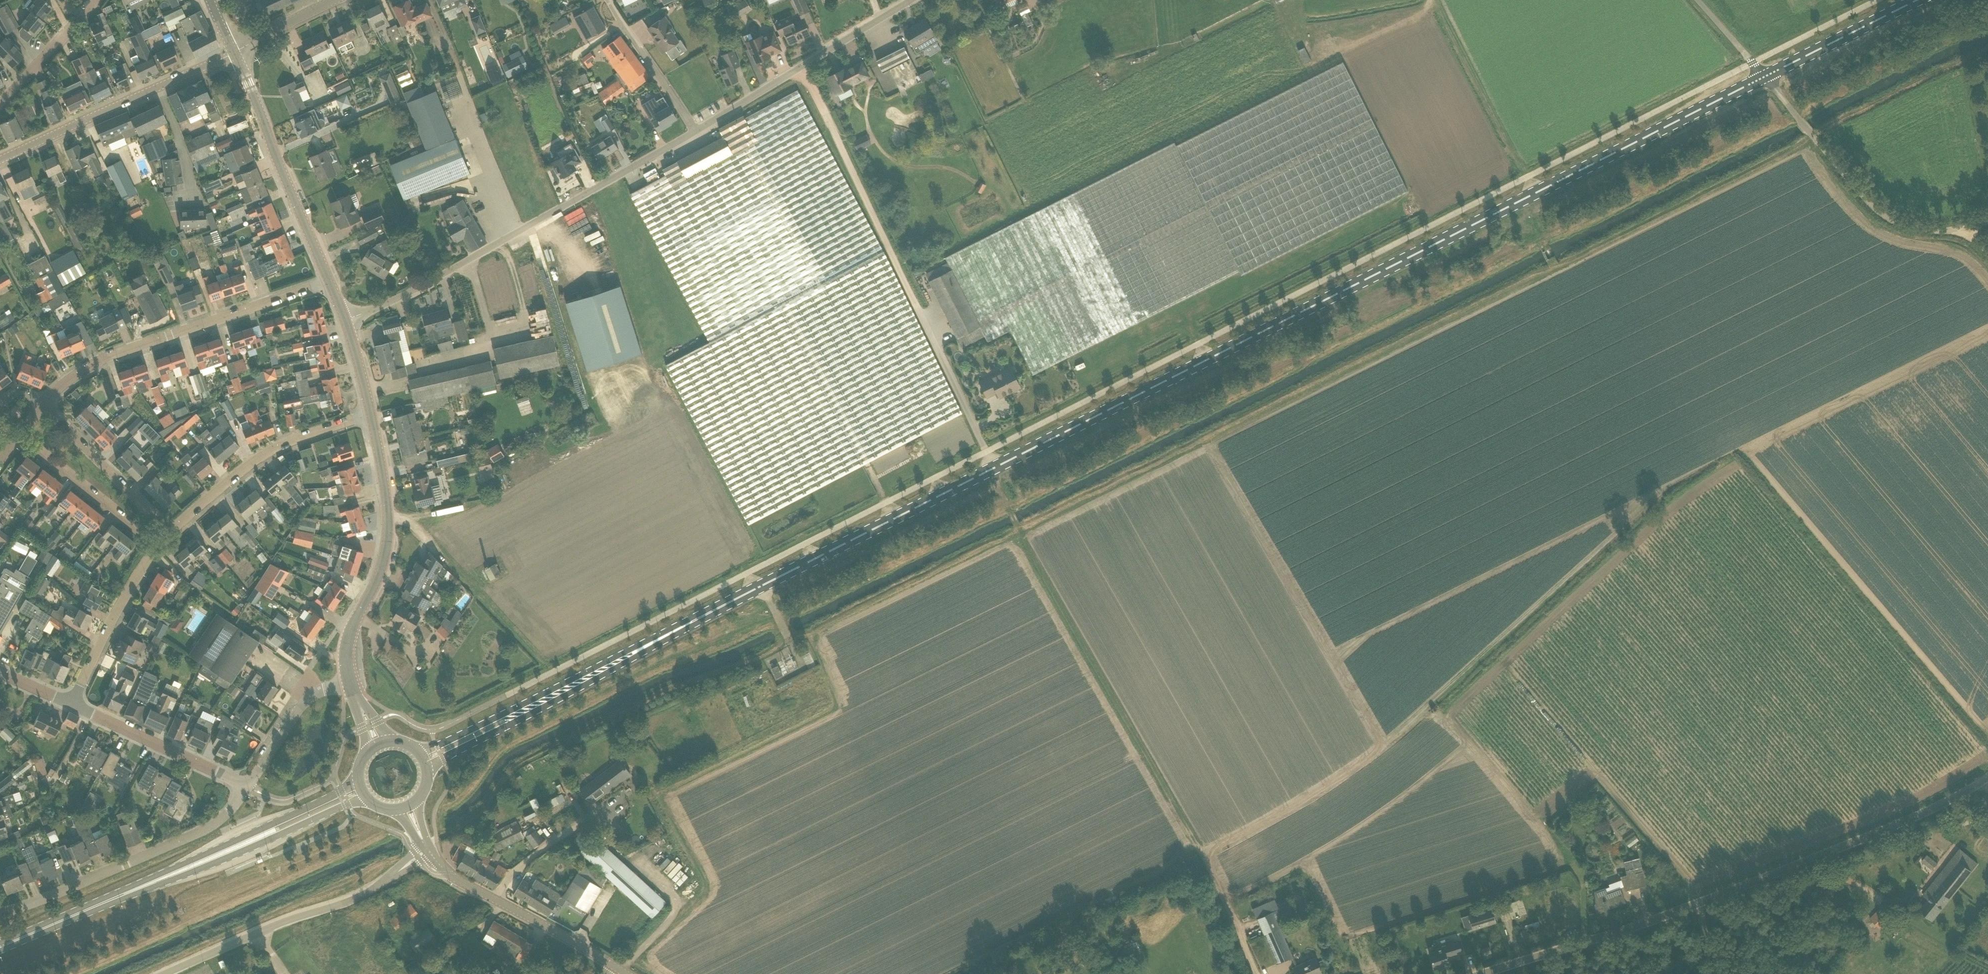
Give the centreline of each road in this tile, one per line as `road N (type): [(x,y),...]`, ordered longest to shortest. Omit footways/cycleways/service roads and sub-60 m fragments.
road 1 (primary): [(994,468),(1765,76)]
road 2 (track): [(1257,973),(1206,853),(1018,526),(994,468)]
road 3 (unclassified): [(1484,973),(1725,892),(1987,777)]
road 4 (primary): [(527,709),(994,468)]
road 5 (unclassified): [(994,468),(802,66)]
road 6 (unclassified): [(346,319),(396,300),(696,131)]
road 7 (residential): [(46,405),(112,356),(330,284)]
road 8 (residential): [(0,915),(192,836),(221,819),(247,786)]
road 9 (primary): [(0,947),(260,837)]
road 10 (tertiary): [(349,683),(347,640),(387,544),(371,415)]
road 11 (unclassified): [(1971,233),(1901,226),(1866,197),(1765,76)]
road 12 (unclassified): [(0,160),(234,52)]
road 13 (unclassified): [(165,973),(352,900),(399,871)]
road 14 (track): [(779,619),(1009,507)]
road 15 (tertiary): [(330,284),(234,52)]
road 16 (residential): [(172,532),(277,447),(371,415)]
road 17 (tertiary): [(621,971),(454,877),(430,854)]
road 18 (track): [(1432,0),(1538,192)]
road 19 (residential): [(247,786),(73,704)]
road 20 (residential): [(73,704),(127,591),(160,543)]
road 21 (residential): [(172,532),(46,405)]
road 22 (residential): [(160,543),(21,435)]
road 23 (primary): [(1765,76),(1917,0)]
road 24 (residential): [(696,131),(609,0)]
road 25 (residential): [(247,786),(309,700),(349,683)]
road 26 (residential): [(0,107),(93,0)]
road 27 (unclassified): [(802,66),(911,0)]
road 28 (unclassified): [(696,131),(802,66)]

